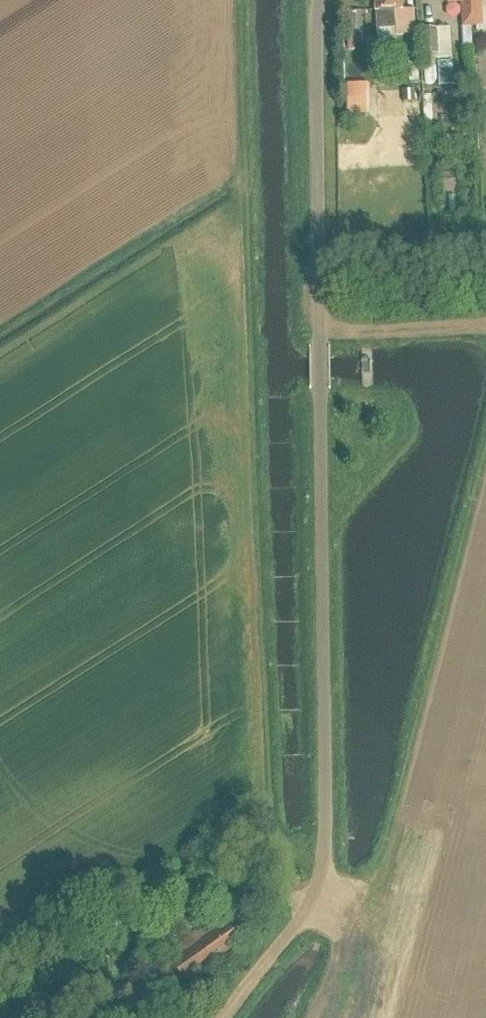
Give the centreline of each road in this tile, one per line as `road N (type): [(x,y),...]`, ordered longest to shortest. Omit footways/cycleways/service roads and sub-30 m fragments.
road 1 (unclassified): [(226,1017),(301,922),(323,863),(318,0)]
road 2 (track): [(245,0),(271,820),(284,845),(323,863)]
road 3 (track): [(320,333),(485,327)]

